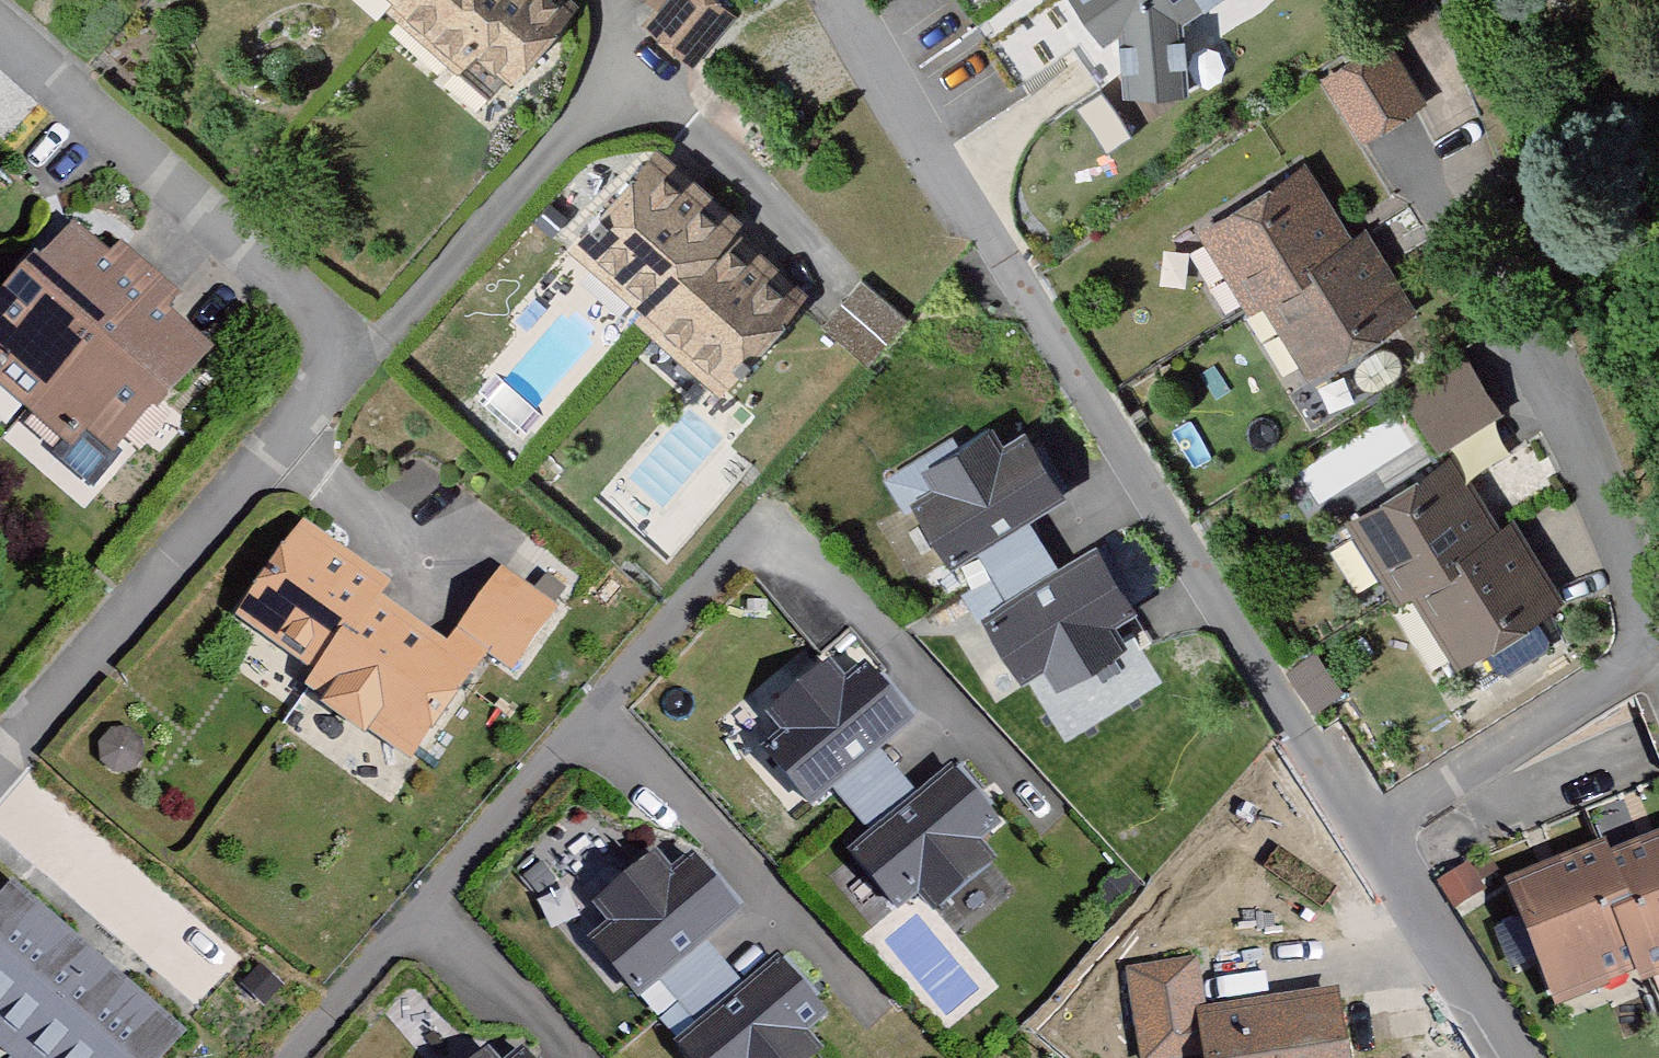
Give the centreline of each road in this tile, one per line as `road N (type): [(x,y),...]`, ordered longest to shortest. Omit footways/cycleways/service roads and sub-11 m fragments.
road 1 (residential): [(0,746),(352,358),(0,50)]
road 2 (residential): [(990,247),(1514,1057)]
road 3 (residential): [(290,1057),(587,710),(765,524)]
road 4 (track): [(843,0),(990,247)]

